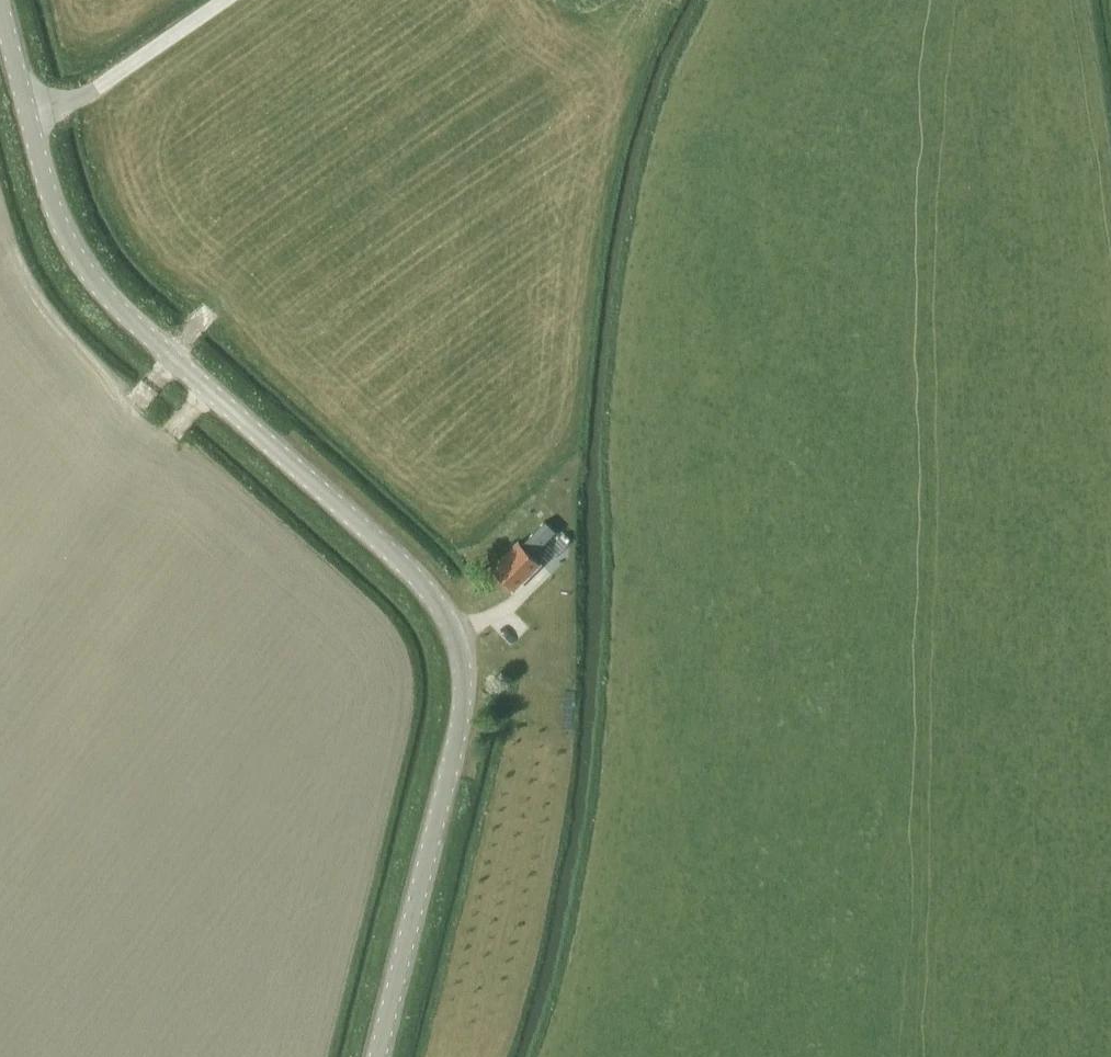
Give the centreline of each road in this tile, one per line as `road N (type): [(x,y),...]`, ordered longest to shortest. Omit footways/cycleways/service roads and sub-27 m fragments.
road 1 (tertiary): [(378,1056),(467,707),(469,654),(459,620),(433,586),(127,317),(89,273),(63,234),(0,10)]

